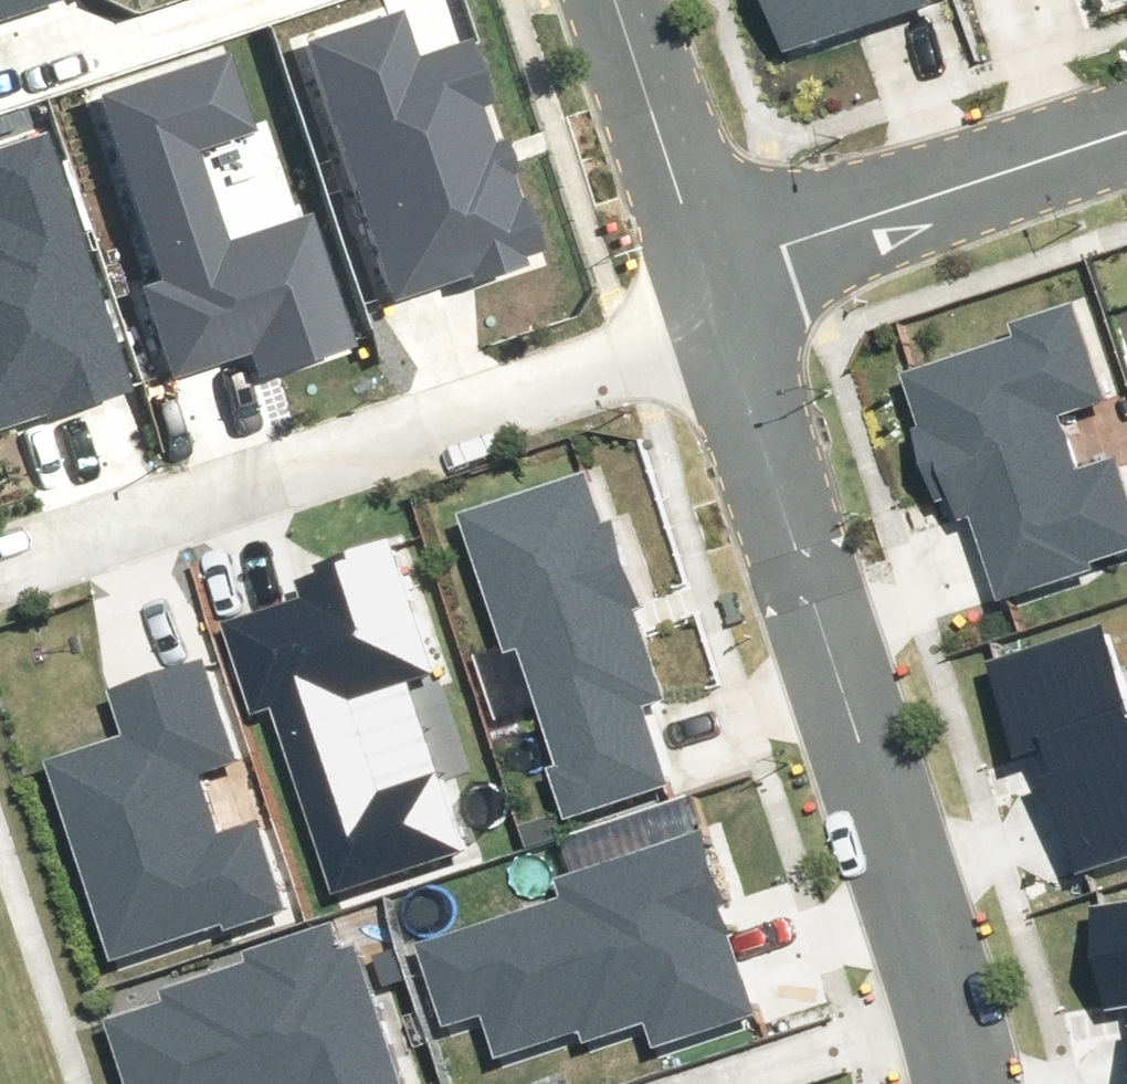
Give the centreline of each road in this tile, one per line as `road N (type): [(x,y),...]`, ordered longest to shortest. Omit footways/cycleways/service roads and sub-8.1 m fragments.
road 1 (residential): [(731,263),(948,997),(962,1083)]
road 2 (residential): [(731,263),(0,544)]
road 3 (residential): [(1126,128),(731,263)]
road 4 (residential): [(642,0),(731,263)]

